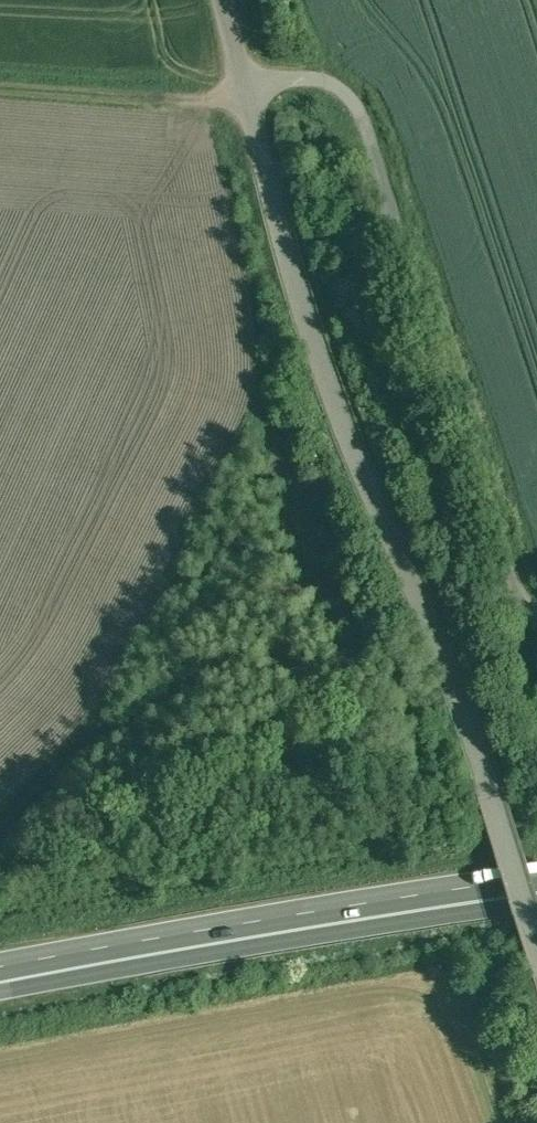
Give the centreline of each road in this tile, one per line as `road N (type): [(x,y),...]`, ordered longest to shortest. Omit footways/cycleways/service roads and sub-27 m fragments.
road 1 (unclassified): [(252,98),(363,475),(487,783),(536,944)]
road 2 (unclassified): [(536,620),(365,103),(327,85),(252,98)]
road 3 (trunk): [(536,880),(0,980)]

